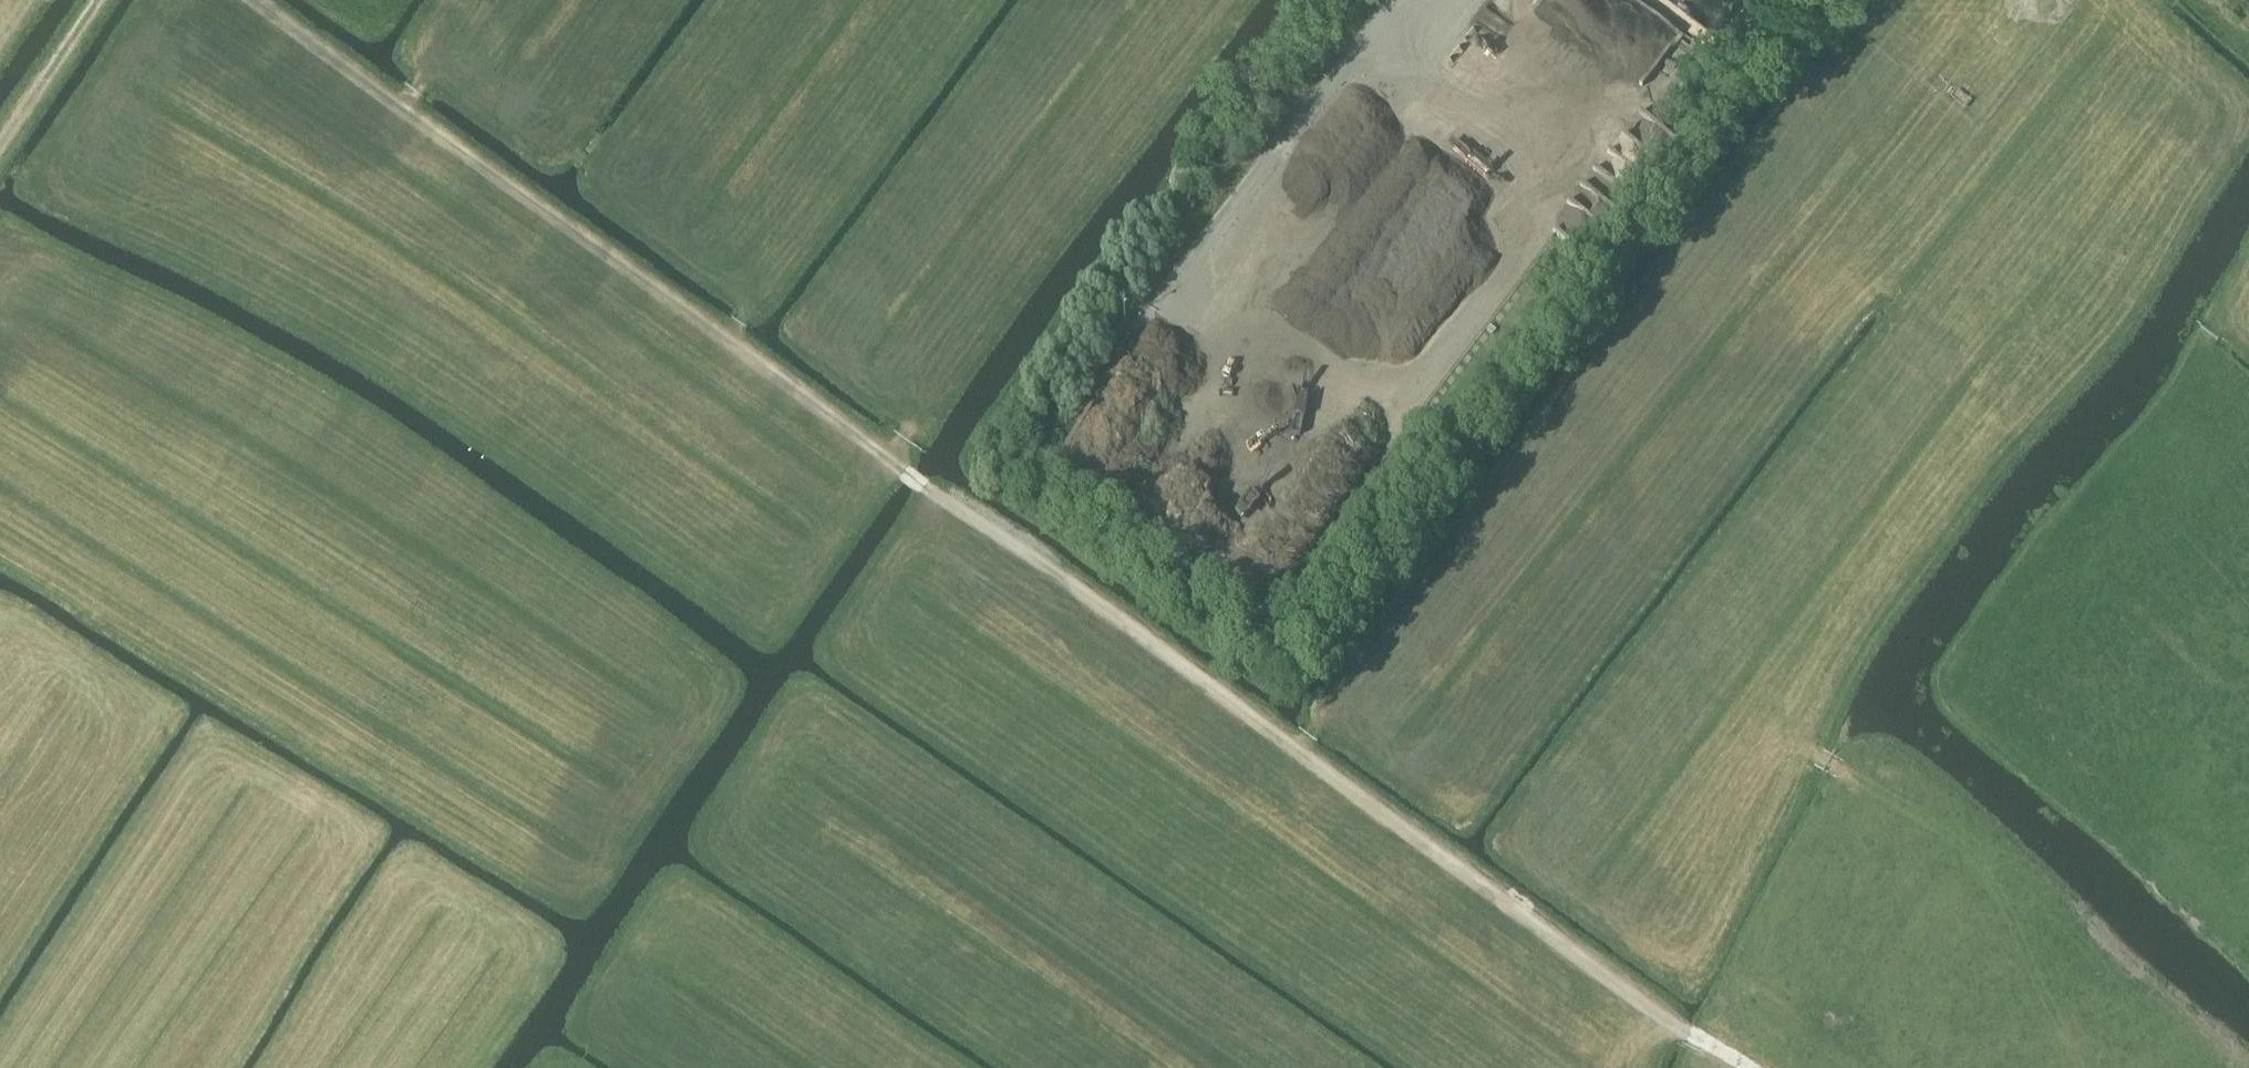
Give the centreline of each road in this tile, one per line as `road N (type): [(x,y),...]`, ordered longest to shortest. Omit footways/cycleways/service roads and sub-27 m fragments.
road 1 (track): [(1753,1067),(1685,1033),(401,107)]
road 2 (track): [(401,107),(251,0)]
road 3 (track): [(99,0),(0,144)]

